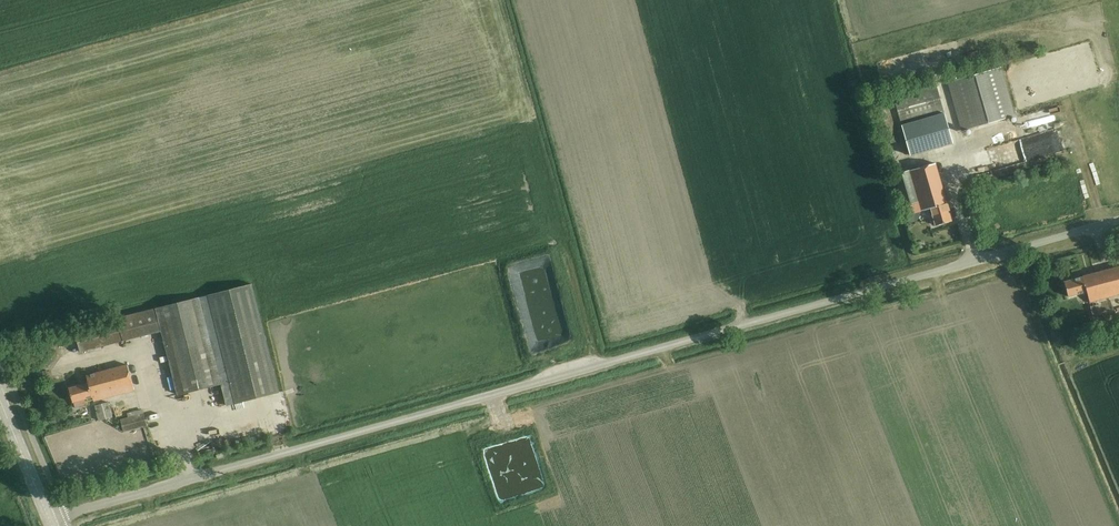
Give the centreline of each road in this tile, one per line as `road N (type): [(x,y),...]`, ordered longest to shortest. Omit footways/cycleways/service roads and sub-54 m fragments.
road 1 (unclassified): [(49,519),(1118,222)]
road 2 (secondary): [(49,519),(0,399)]

